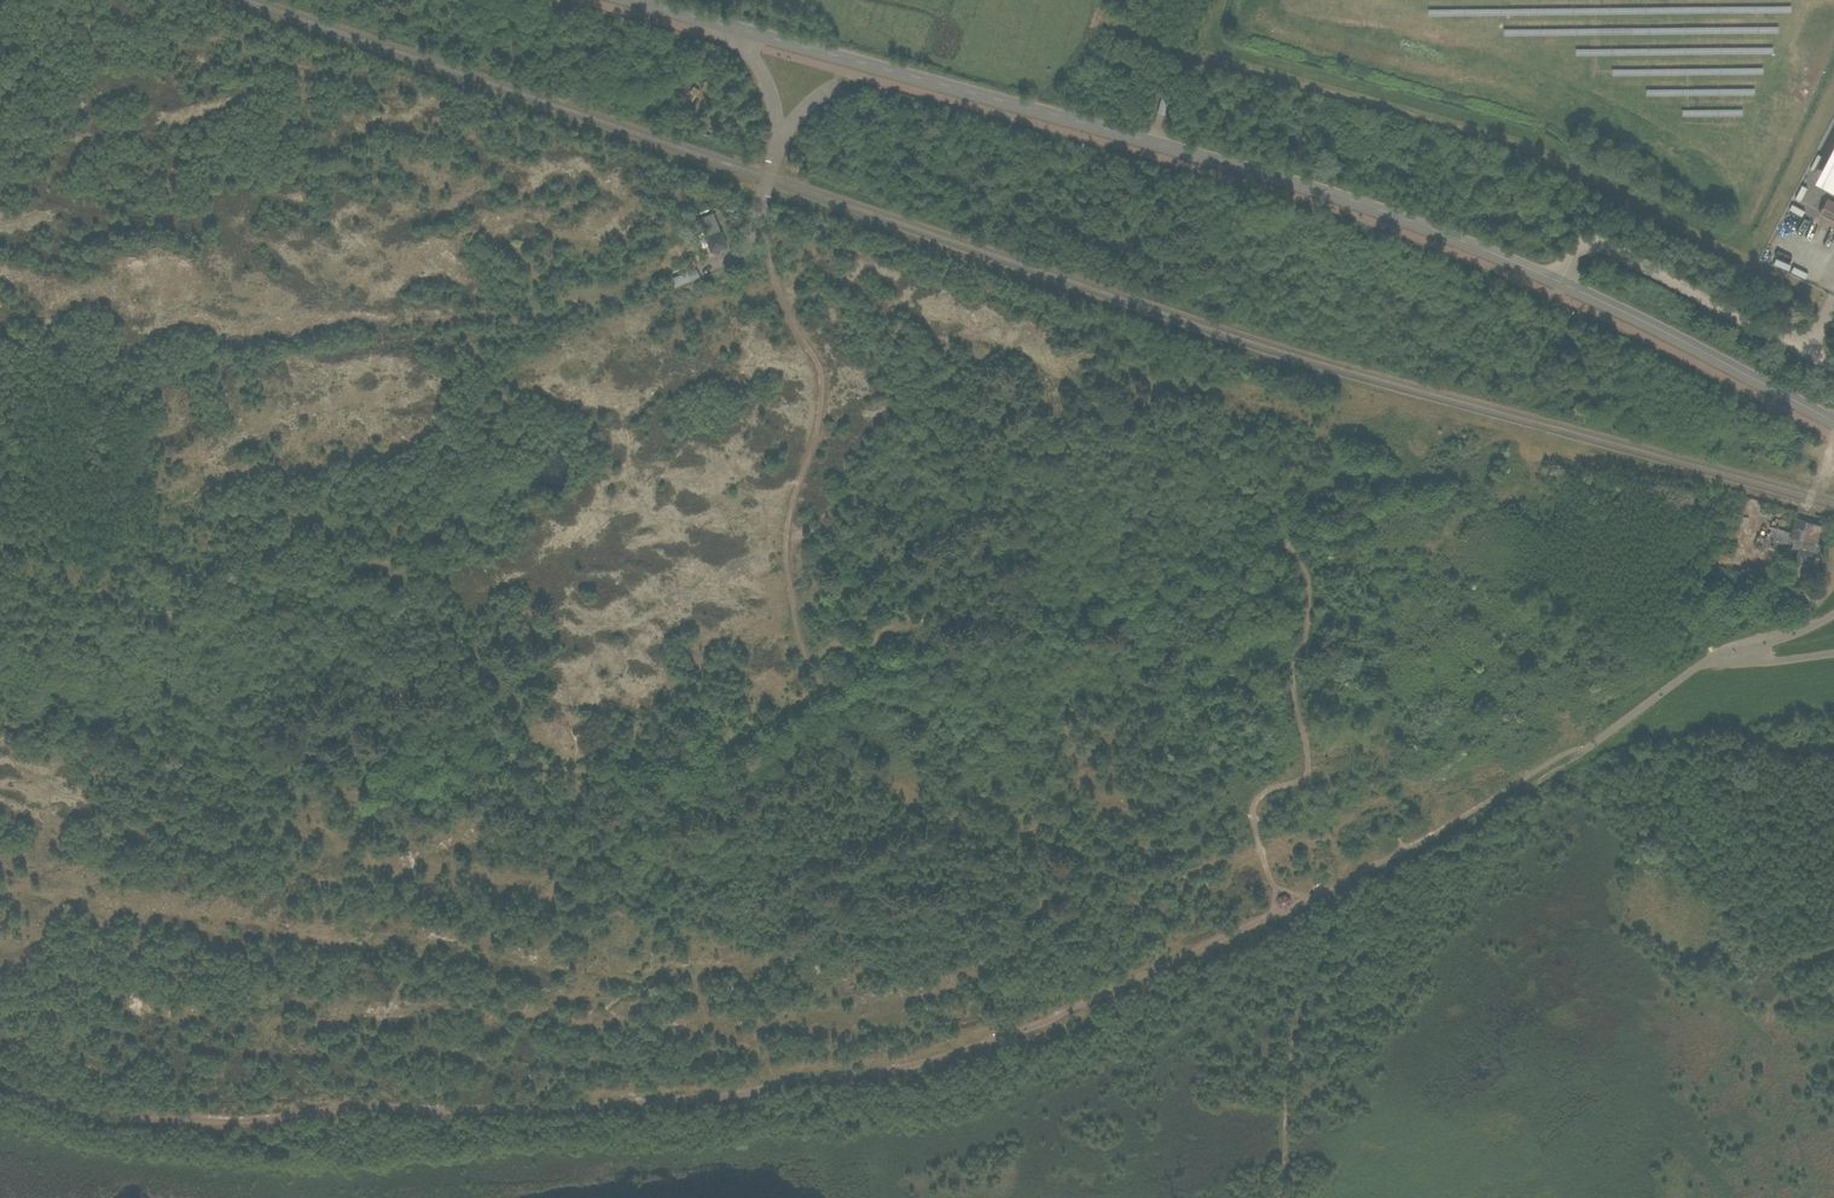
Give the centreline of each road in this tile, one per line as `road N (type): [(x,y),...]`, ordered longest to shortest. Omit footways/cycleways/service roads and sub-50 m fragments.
road 1 (tertiary): [(1833,422),(1563,283),(1380,210),(634,0)]
road 2 (track): [(1220,0),(1211,30),(1219,48),(1542,148),(1833,305)]
road 3 (track): [(1325,927),(1360,886),(1588,749)]
road 4 (track): [(1731,654),(1695,669),(1588,749)]

